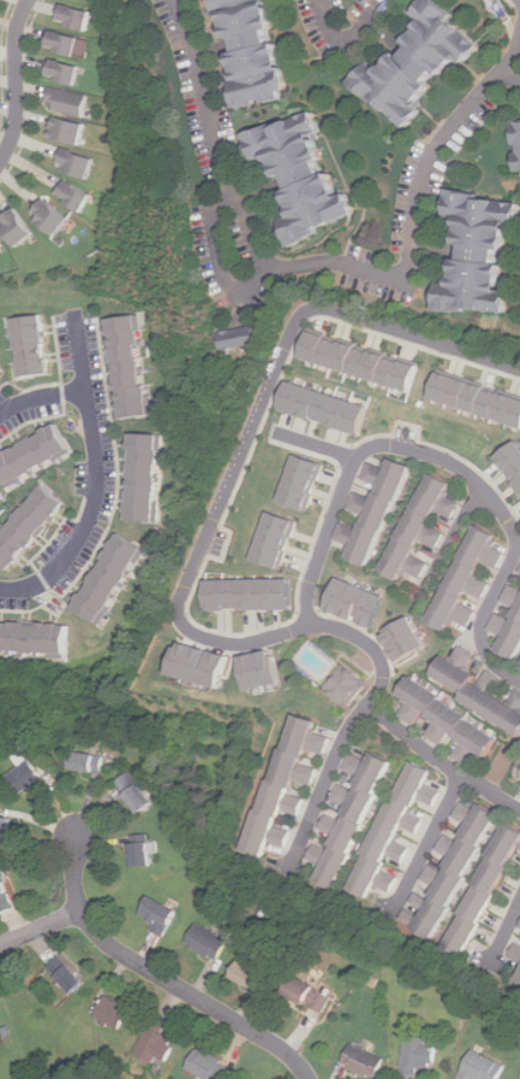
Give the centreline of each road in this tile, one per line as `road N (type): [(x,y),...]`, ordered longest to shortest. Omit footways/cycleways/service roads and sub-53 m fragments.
road 1 (residential): [(519,370),(318,306),(299,317),(272,376),(182,617),(199,635),(233,645),(308,624),(353,634),(382,652),(387,664),(370,706)]
road 2 (residential): [(308,624),(312,576),(361,452),(416,449),(480,484),(516,531),(514,555),(483,618),(483,642),(487,656),(519,680)]
road 3 (residential): [(77,835),(74,897),(99,938),(292,1056),(310,1078)]
road 4 (residential): [(519,809),(370,706)]
road 5 (residential): [(291,868),(346,739),(370,706)]
road 6 (residential): [(30,0),(17,32),(13,137),(0,163)]
road 7 (residential): [(463,776),(397,912)]

